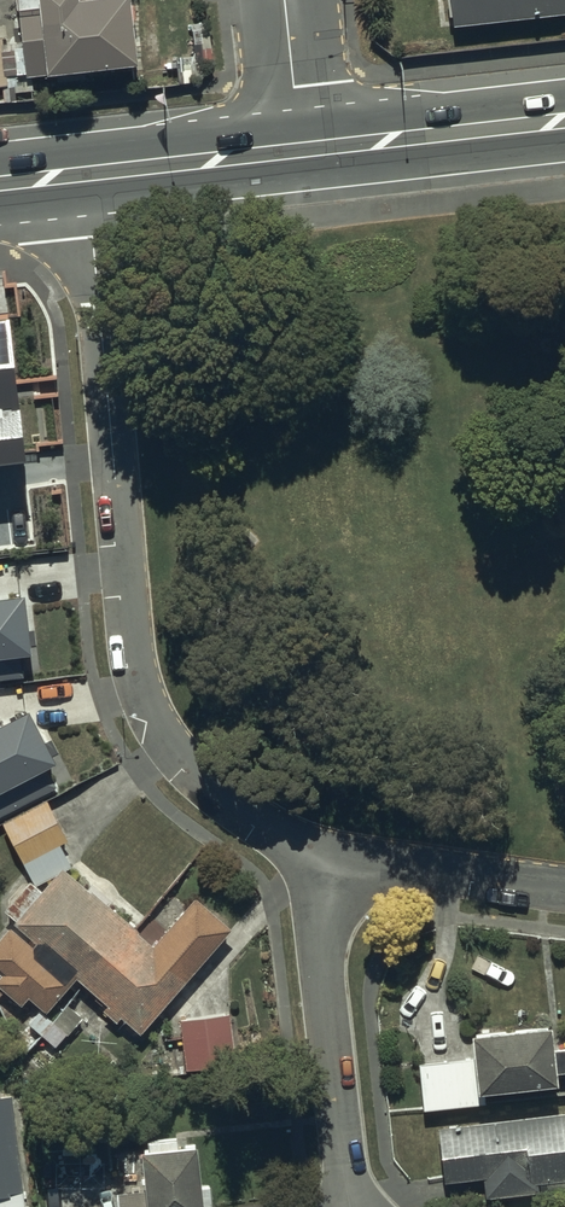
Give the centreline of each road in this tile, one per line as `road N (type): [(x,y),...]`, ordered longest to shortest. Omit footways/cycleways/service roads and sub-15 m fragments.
road 1 (residential): [(86,175),(147,704),(193,768),(234,804),(277,836),(339,857)]
road 2 (residential): [(339,857),(325,975),(349,1206)]
road 3 (secondary): [(564,122),(302,151)]
road 4 (residential): [(339,857),(564,891)]
road 5 (secondary): [(302,151),(86,175)]
road 6 (residential): [(302,151),(285,0)]

